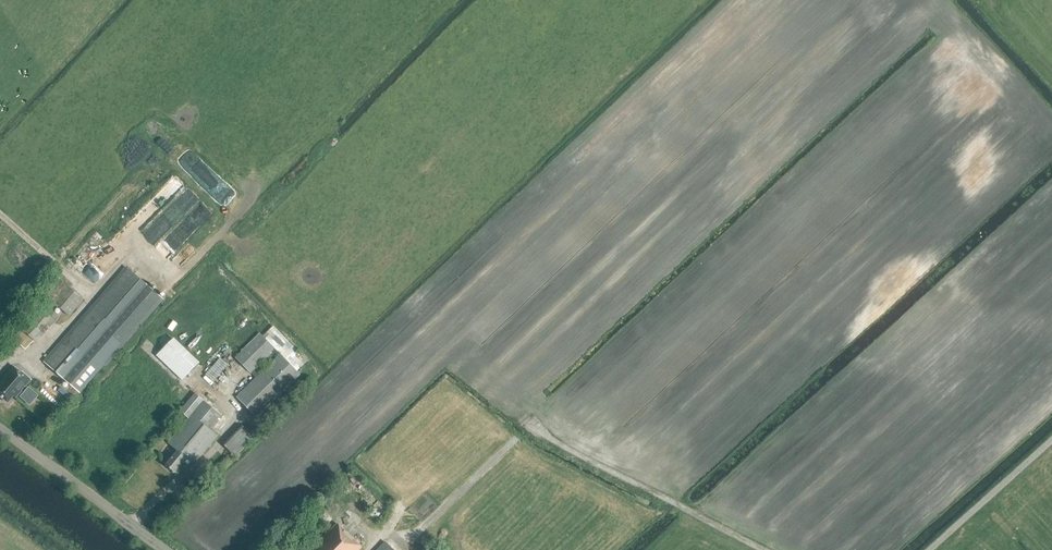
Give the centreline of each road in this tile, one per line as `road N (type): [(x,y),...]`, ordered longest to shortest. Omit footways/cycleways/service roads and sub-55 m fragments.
road 1 (track): [(0,375),(14,359),(39,355),(88,302),(86,286),(0,211)]
road 2 (tertiary): [(165,549),(0,428)]

